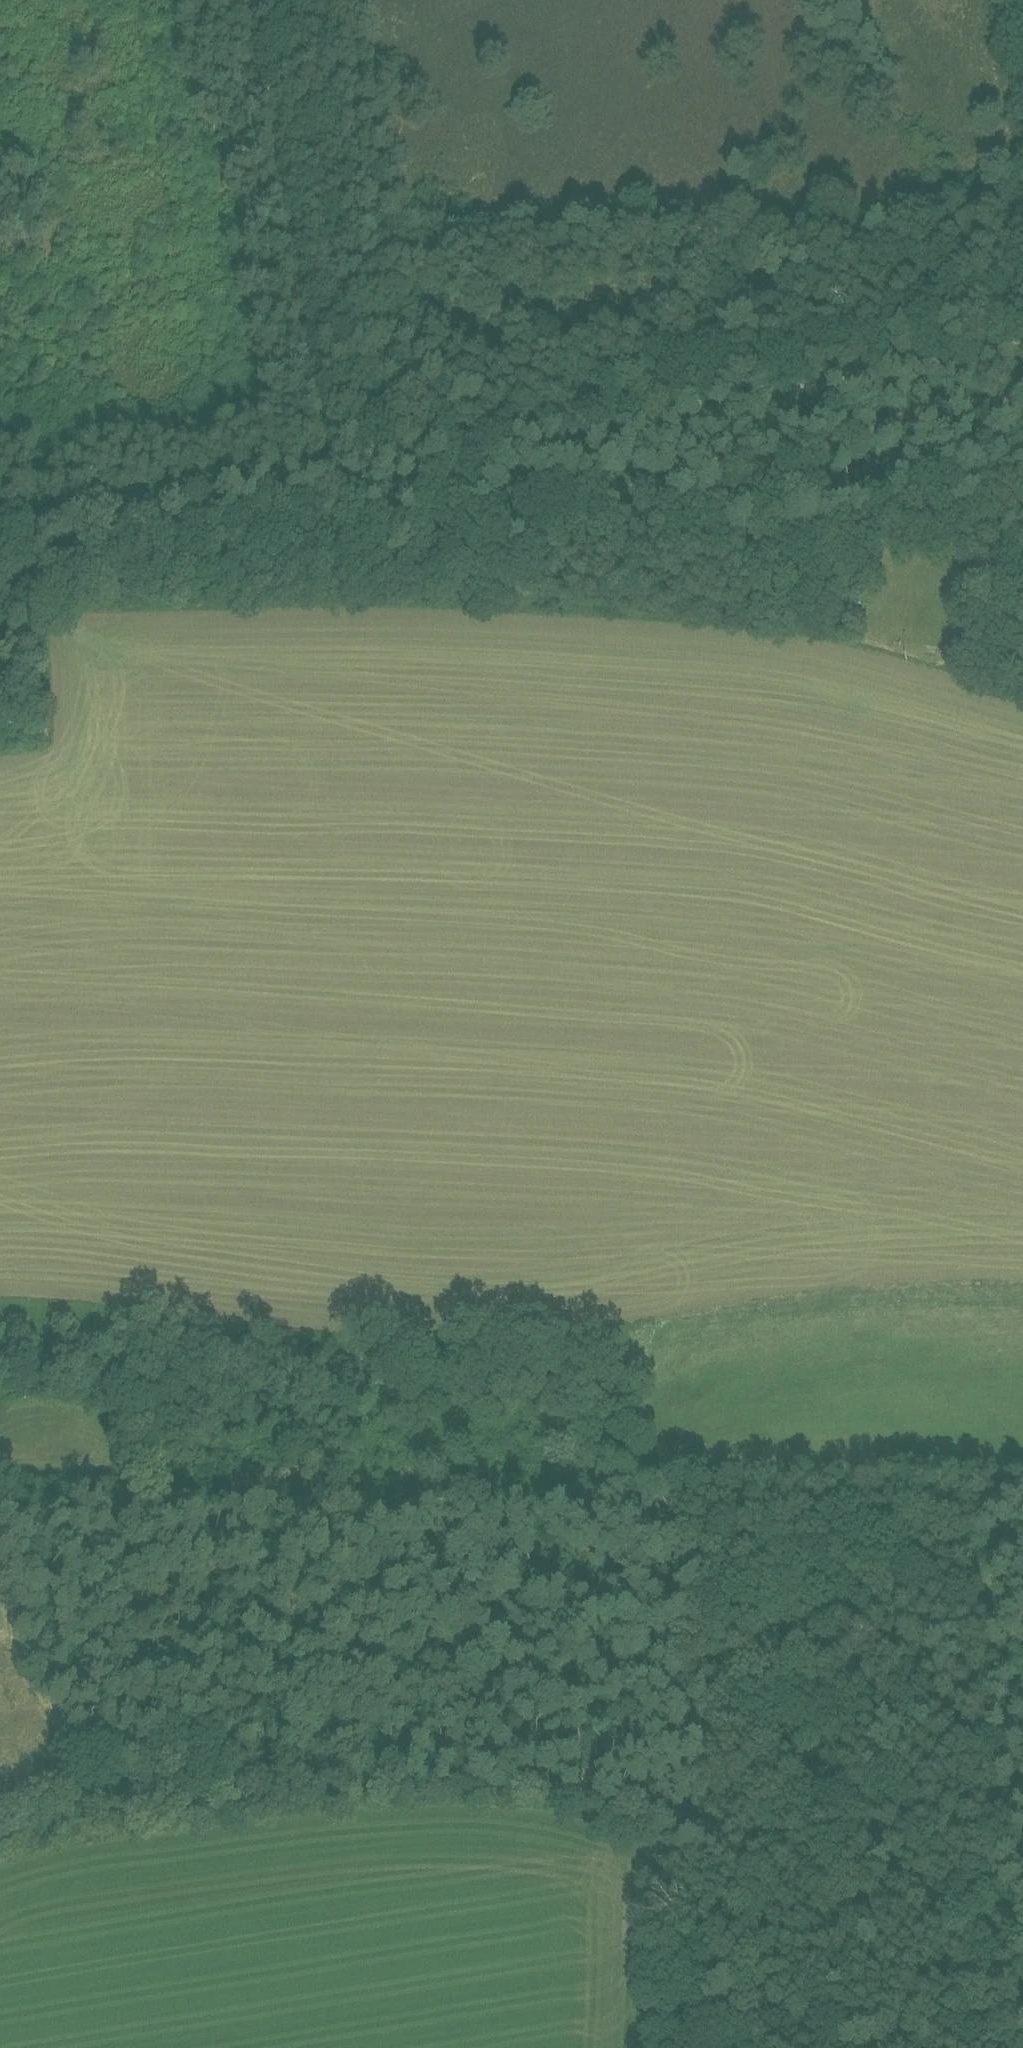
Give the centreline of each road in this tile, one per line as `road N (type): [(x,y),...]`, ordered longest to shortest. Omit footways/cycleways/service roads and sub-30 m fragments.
road 1 (track): [(1022,338),(0,525)]
road 2 (track): [(0,1511),(1022,1488)]
road 3 (track): [(252,0),(336,465)]

